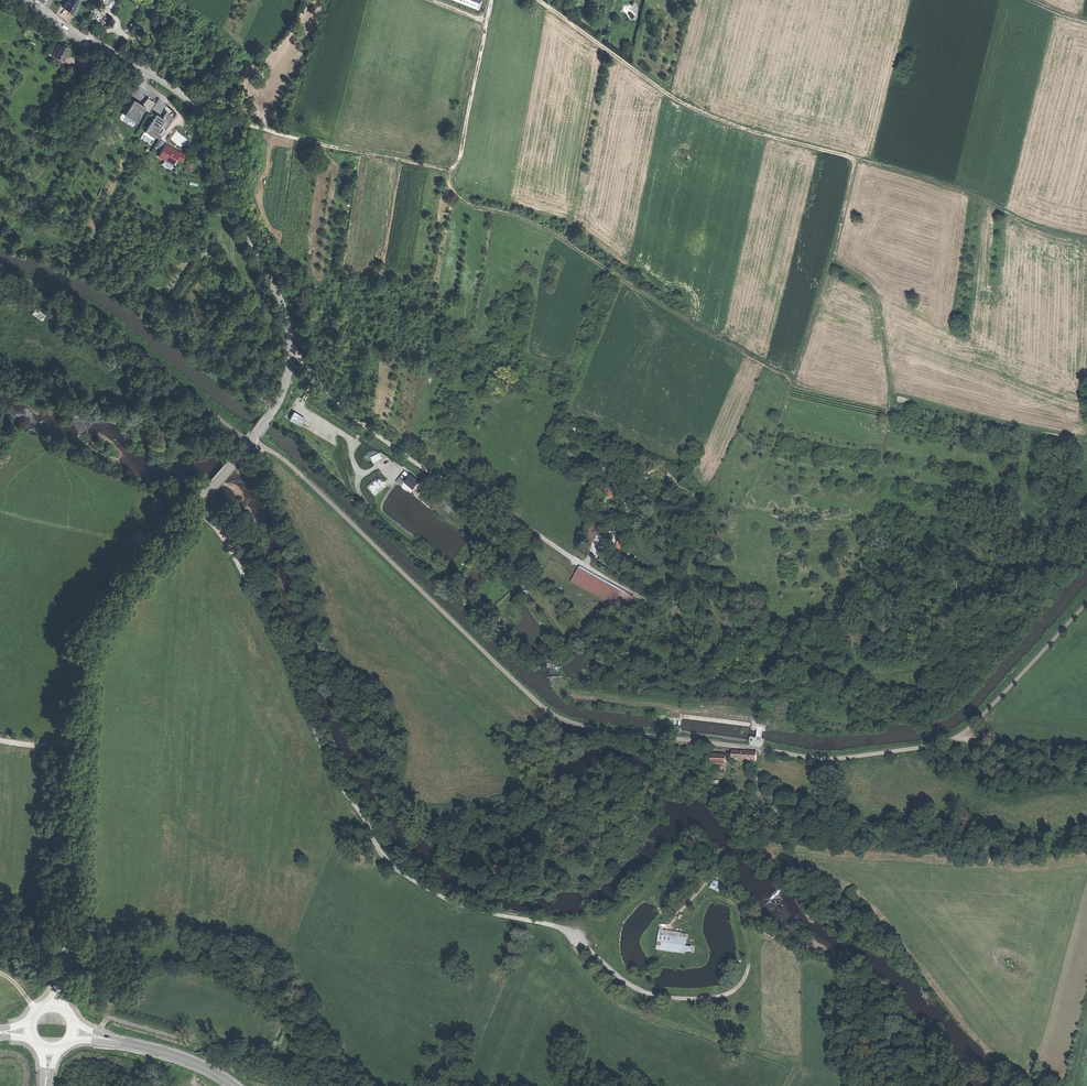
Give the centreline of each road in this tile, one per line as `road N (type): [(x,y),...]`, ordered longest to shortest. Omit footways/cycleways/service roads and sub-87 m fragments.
road 1 (track): [(295,354),(344,410),(411,459),(637,595),(665,619),(700,671),(743,684),(798,671),(853,671),(850,619),(890,382),(870,287),(833,260)]
road 2 (tertiary): [(62,974),(78,672),(87,647),(273,411),(292,371),(294,320),(227,144),(187,97)]
road 3 (track): [(197,505),(229,544),(348,800),(380,852),(418,887),(559,931),(641,996),(691,1003),(736,991),(747,966),(744,922)]
road 4 (track): [(793,377),(520,214),(463,204),(443,170),(327,147),(187,97)]
road 5 (track): [(855,158),(692,108),(540,0)]
road 6 (track): [(273,411),(116,289),(0,240)]
road 7 (track): [(855,158),(1086,236)]
road 8 (tertiary): [(23,0),(120,67),(187,97)]
road 9 (track): [(443,170),(460,158),(492,0)]
road 10 (track): [(833,260),(789,398)]
road 11 (tertiary): [(105,1039),(169,1054),(232,1085)]
road 12 (track): [(959,735),(1085,759)]

